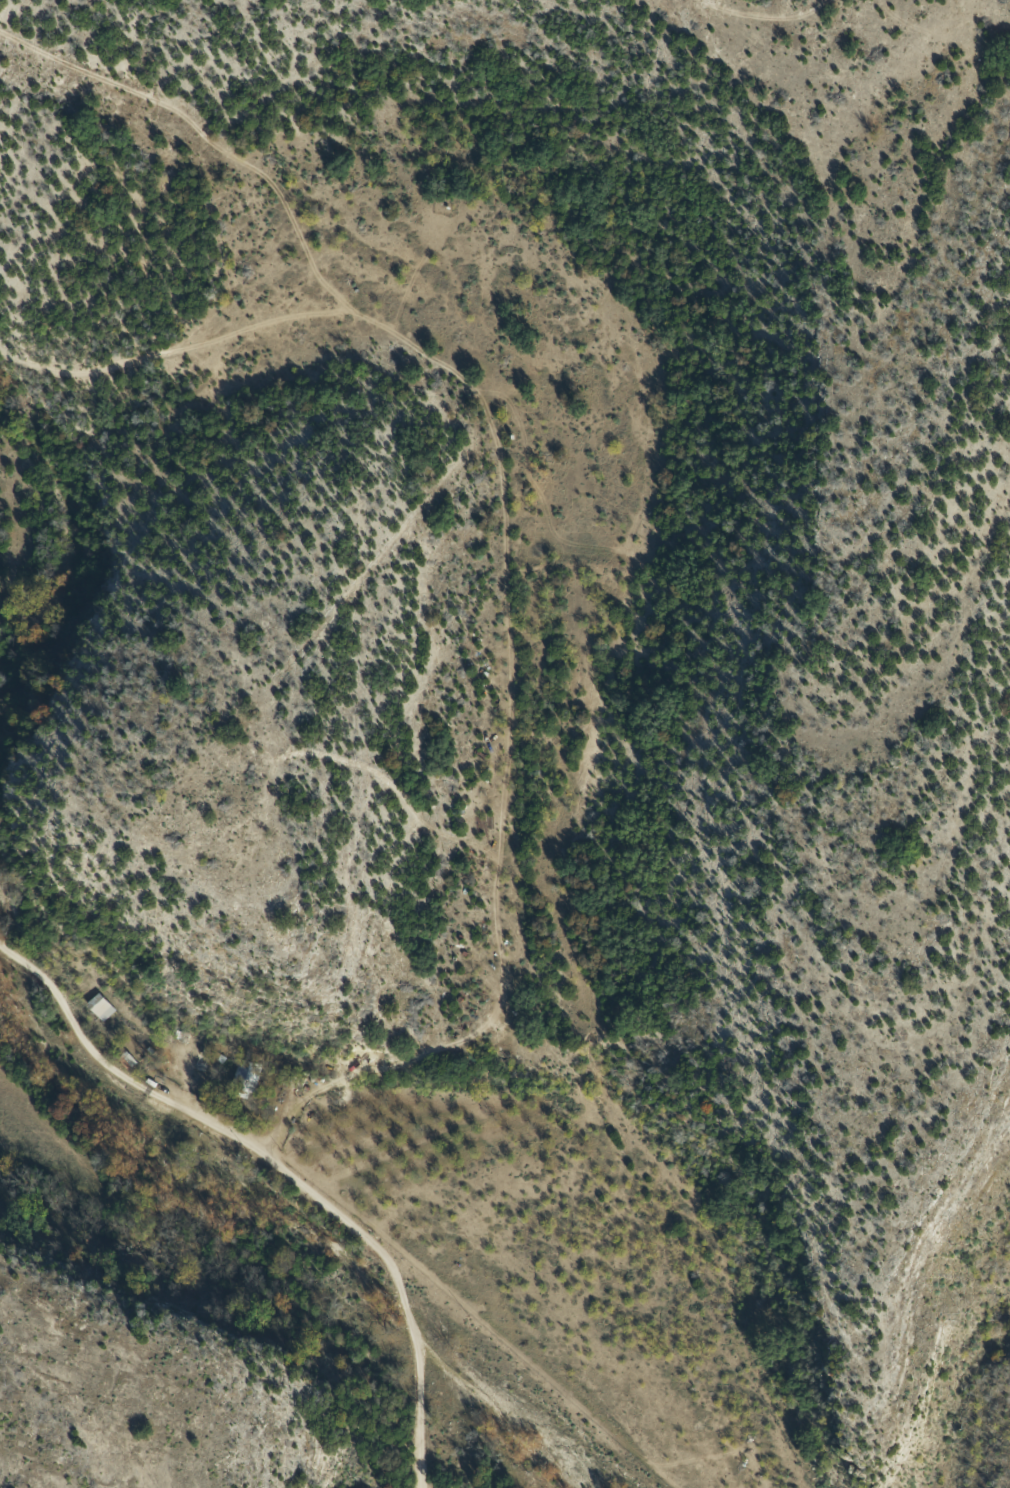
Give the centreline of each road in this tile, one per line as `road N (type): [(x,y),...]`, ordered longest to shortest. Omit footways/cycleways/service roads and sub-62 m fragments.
road 1 (residential): [(423,1487),(421,1339),(391,1279),(297,1185),(95,1066),(0,967)]

